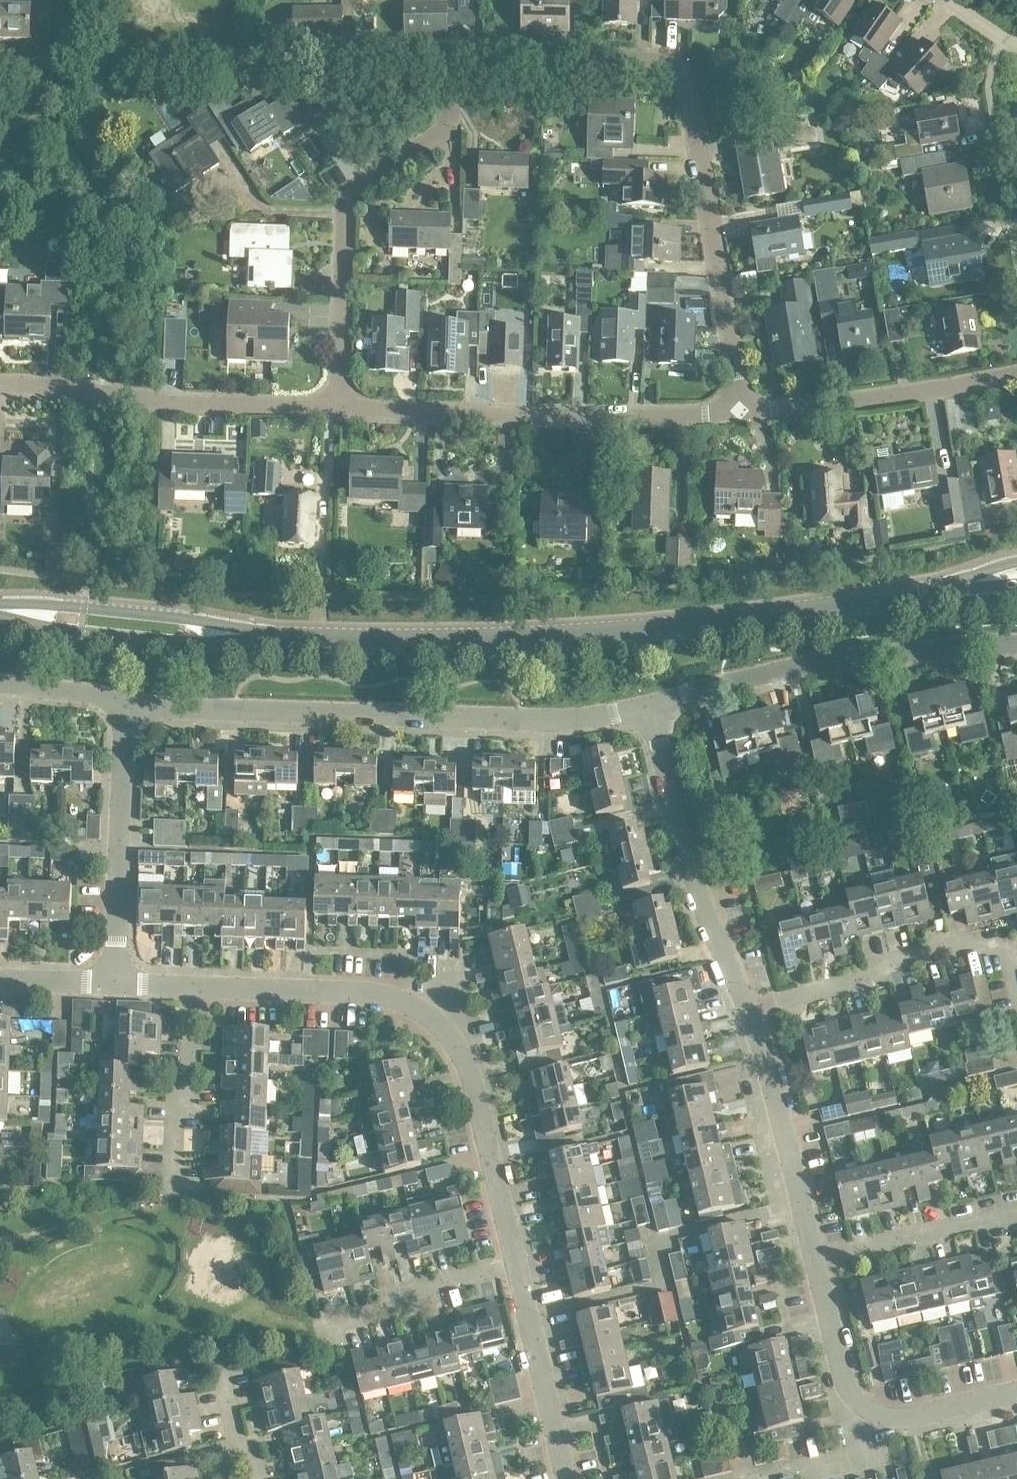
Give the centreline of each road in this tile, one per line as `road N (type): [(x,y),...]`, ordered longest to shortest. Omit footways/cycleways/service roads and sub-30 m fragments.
road 1 (residential): [(333,407),(349,199),(442,131),(466,56),(480,54),(673,62),(690,98),(740,414)]
road 2 (tertiary): [(953,585),(774,615),(525,637),(305,636)]
road 3 (residential): [(648,710),(529,720),(126,706)]
road 4 (residential): [(516,1266),(462,1052),(425,1017),(369,994),(193,987)]
road 5 (residential): [(333,407),(590,423),(740,414)]
road 6 (residential): [(1016,646),(799,666),(648,710)]
road 7 (residential): [(333,407),(0,388)]
road 8 (residential): [(748,1010),(648,710)]
road 9 (residential): [(1016,988),(1009,956),(979,940),(881,963),(871,981),(748,1010)]
road 10 (tertiary): [(0,615),(184,642),(305,636)]
road 11 (tertiary): [(305,636),(0,604)]
road 12 (residential): [(114,985),(126,706)]
road 13 (residential): [(740,414),(1016,375)]
road 14 (residential): [(815,1259),(748,1010)]
road 15 (residential): [(563,1478),(516,1266)]
road 16 (residential): [(316,1327),(426,1300),(442,1283),(516,1266)]
road 17 (residential): [(815,1259),(1016,1214)]
road 18 (residential): [(174,1190),(176,1100),(191,1051),(193,987)]
road 19 (residential): [(878,1414),(847,1389),(815,1259)]
road 20 (residential): [(1016,1394),(901,1419),(878,1414)]
road 21 (residential): [(775,1478),(867,1457),(878,1414)]
road 22 (residential): [(0,684),(93,694),(126,706)]

